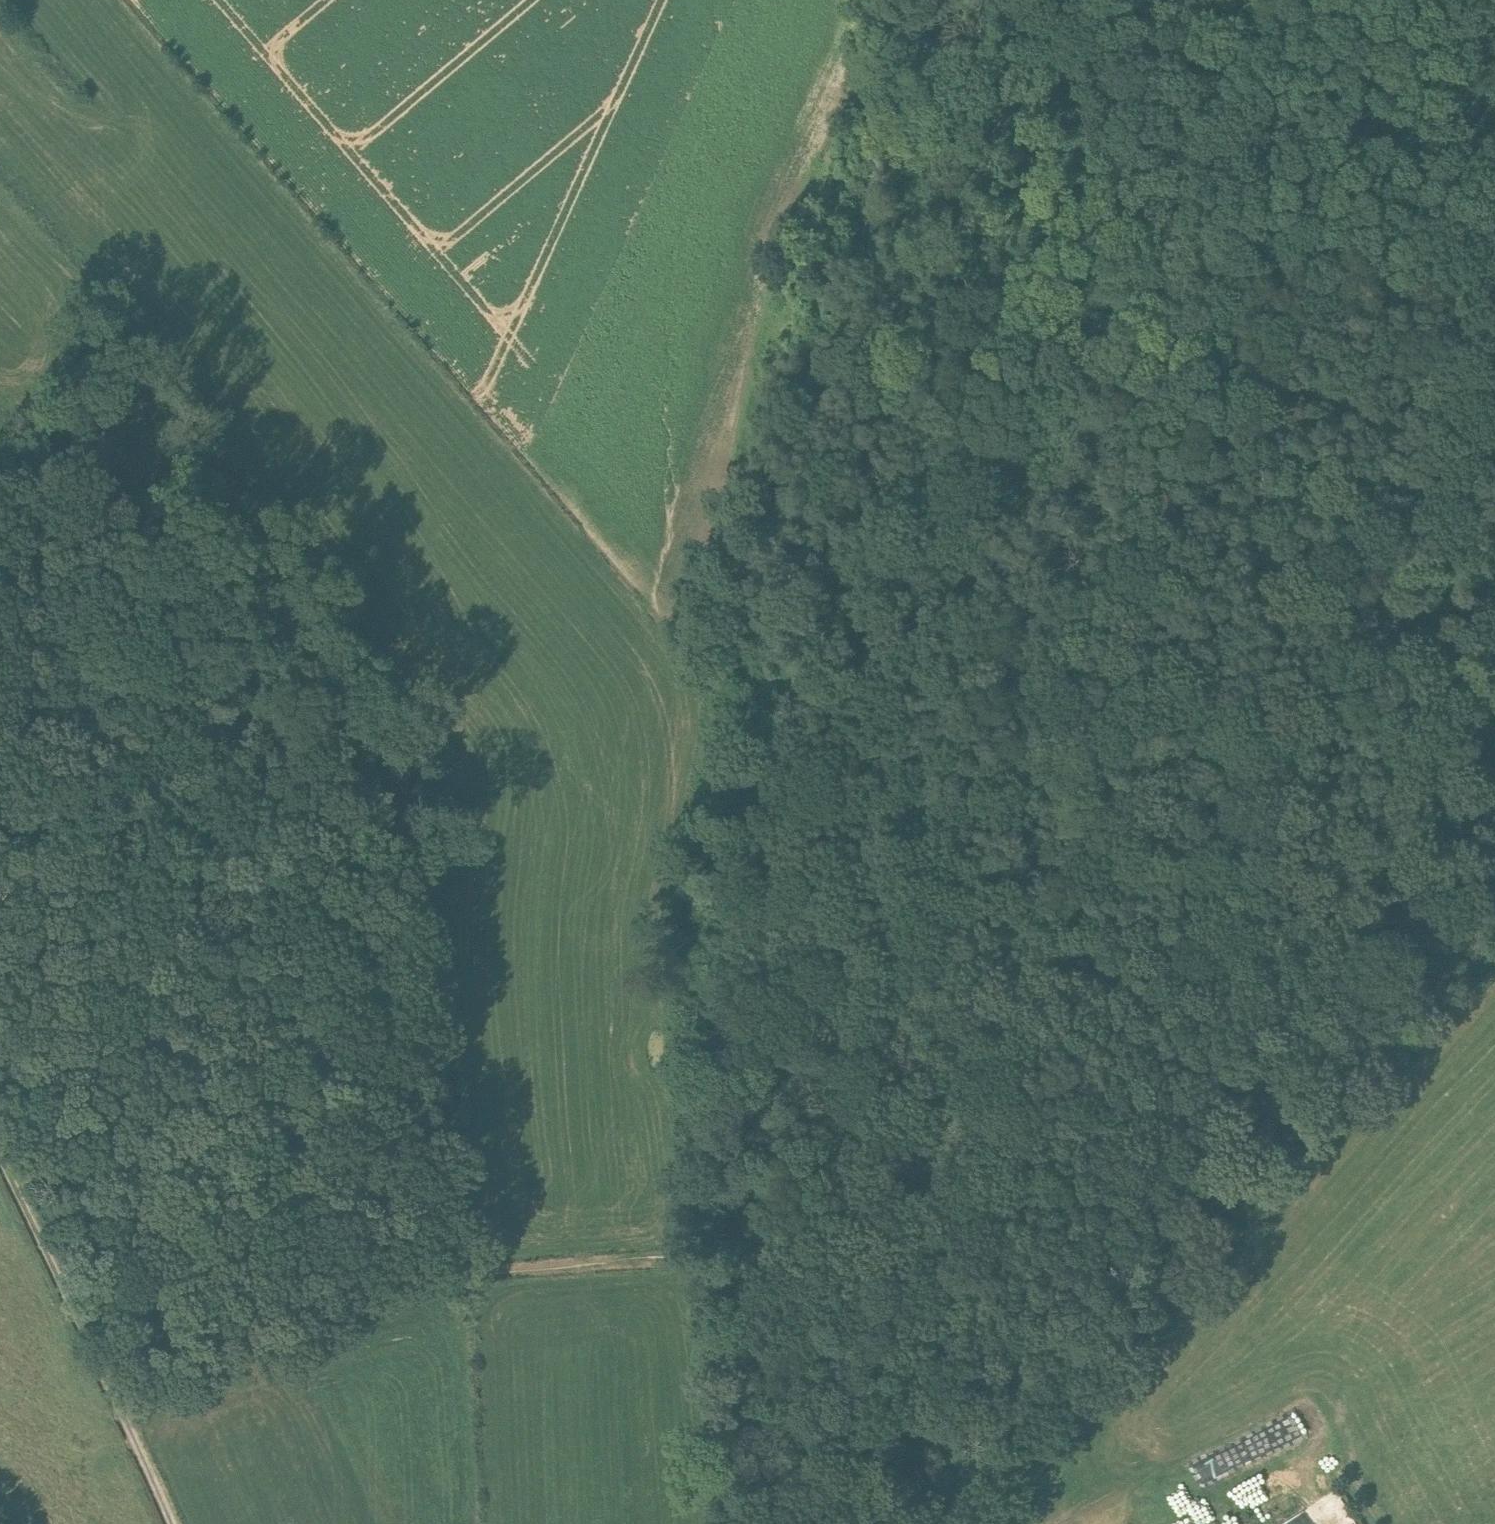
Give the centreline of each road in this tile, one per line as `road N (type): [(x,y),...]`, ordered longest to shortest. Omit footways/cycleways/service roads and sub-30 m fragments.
road 1 (track): [(172,1523),(0,1158)]
road 2 (track): [(0,886),(114,850)]

